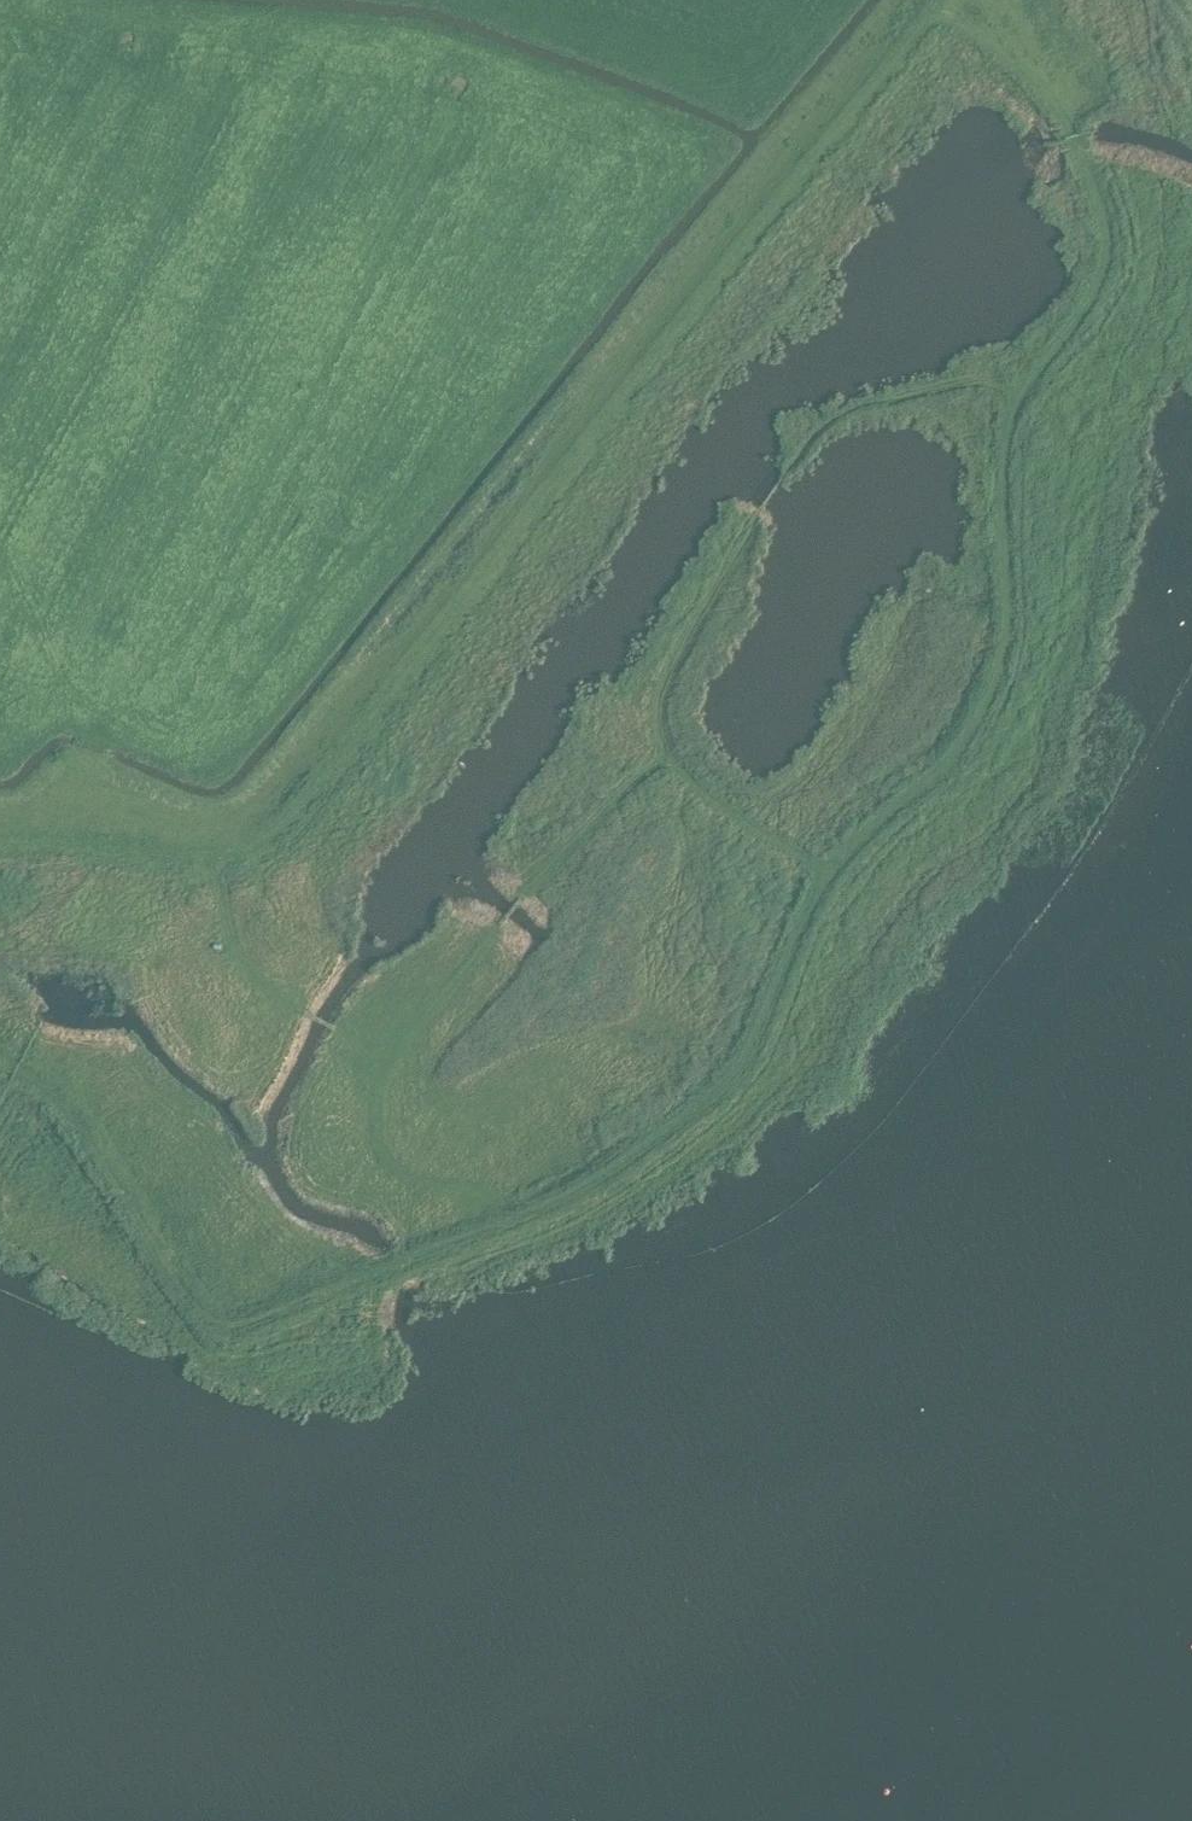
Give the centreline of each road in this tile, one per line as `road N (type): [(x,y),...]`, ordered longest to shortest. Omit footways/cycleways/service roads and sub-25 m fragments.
road 1 (track): [(81,727),(0,559)]

